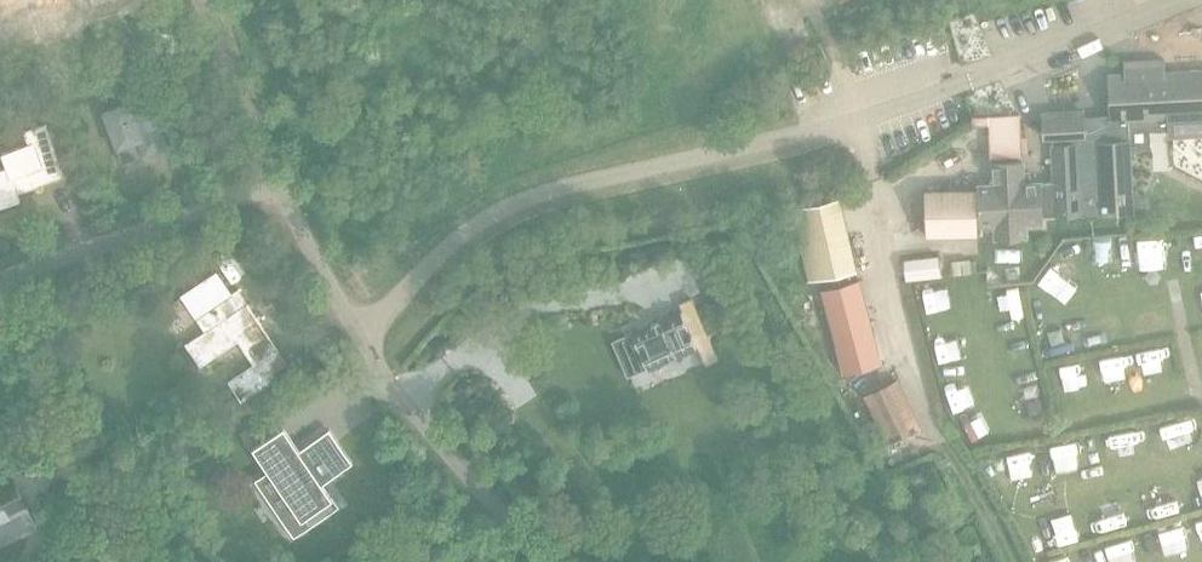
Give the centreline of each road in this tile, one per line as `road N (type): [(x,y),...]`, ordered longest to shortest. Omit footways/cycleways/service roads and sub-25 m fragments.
road 1 (residential): [(541,561),(371,358),(275,182)]
road 2 (track): [(1192,381),(1004,417),(969,298)]
road 3 (track): [(112,561),(0,289)]
road 4 (residential): [(0,279),(275,182)]
road 5 (residential): [(275,182),(202,0)]
road 6 (track): [(1201,452),(1045,492)]

